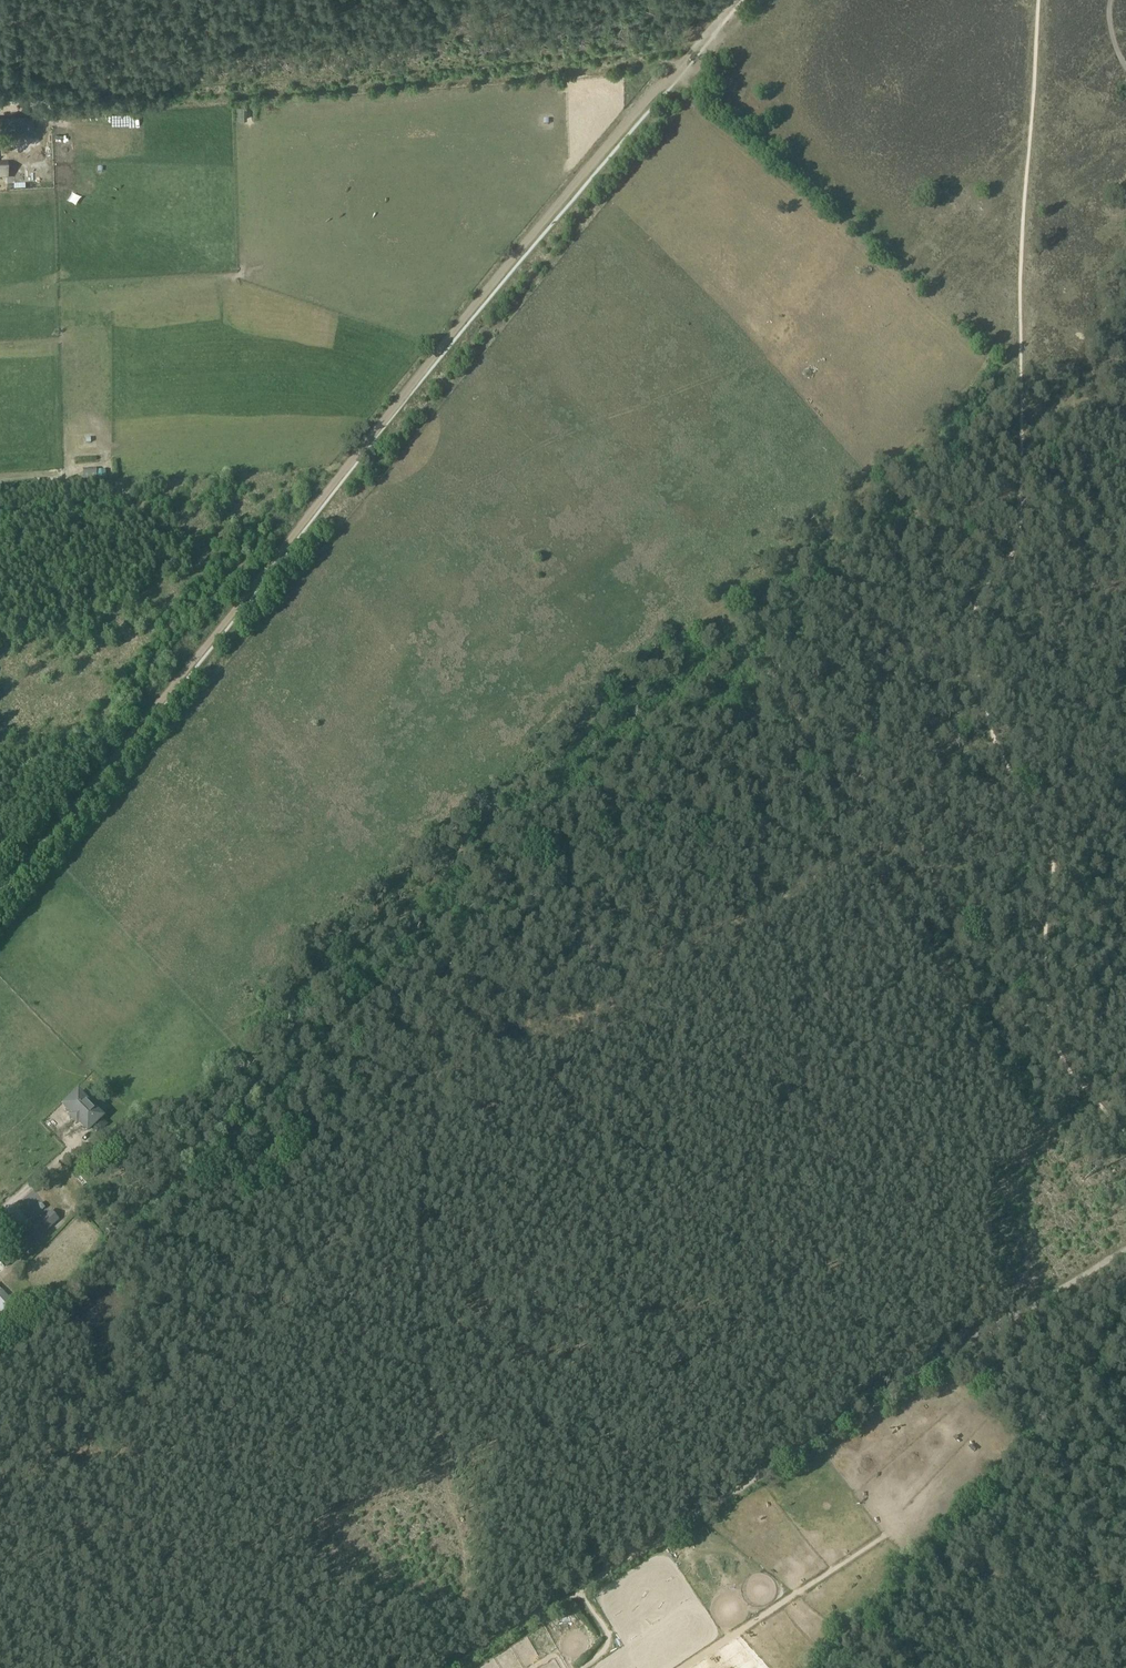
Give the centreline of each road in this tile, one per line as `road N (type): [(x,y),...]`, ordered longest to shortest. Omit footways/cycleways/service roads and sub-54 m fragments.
road 1 (track): [(733,0),(0,890)]
road 2 (track): [(454,1667),(950,1355)]
road 3 (track): [(950,1355),(1125,1247)]

